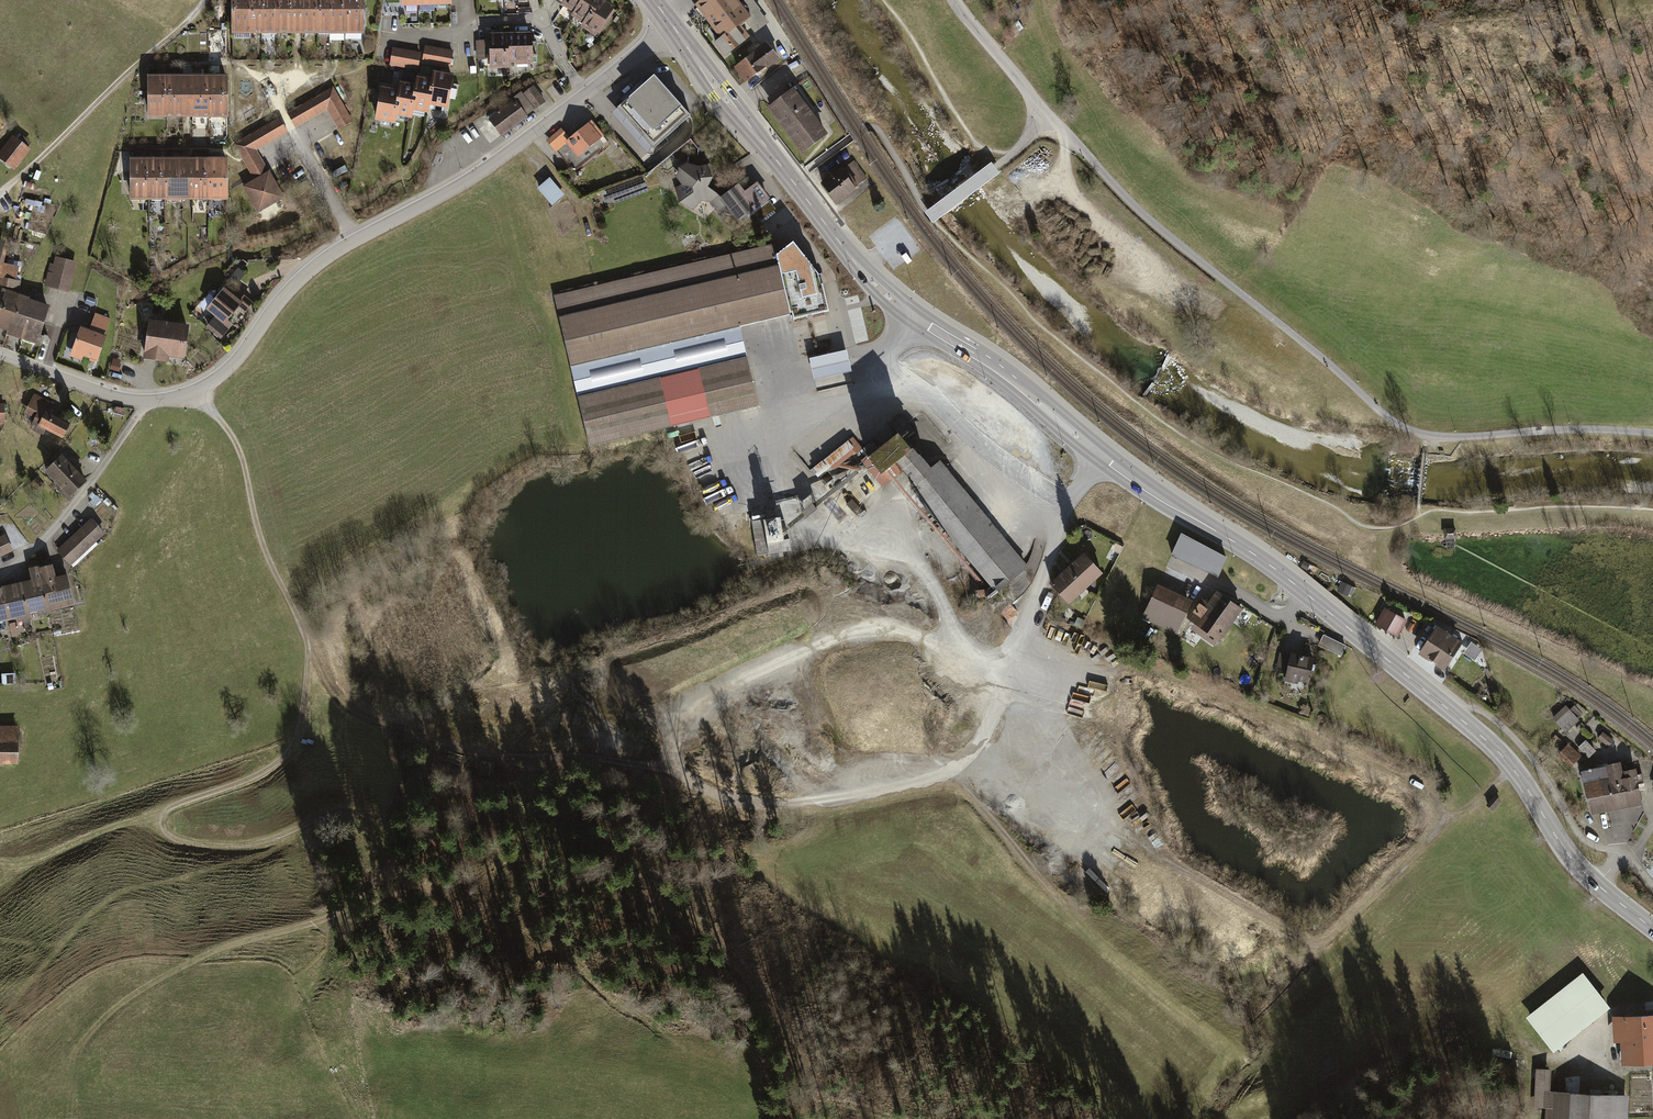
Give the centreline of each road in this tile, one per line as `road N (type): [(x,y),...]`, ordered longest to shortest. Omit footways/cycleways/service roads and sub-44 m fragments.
road 1 (primary): [(1652,929),(1567,855),(1514,768),(1485,740),(1264,560),(1102,457),(991,363),(886,294),(673,29)]
road 2 (track): [(195,395),(241,455),(260,542),(308,648),(306,707),(281,768),(162,824),(171,840),(201,849),(257,848),(338,816),(360,819),(393,837),(398,862),(319,923),(192,965),(101,1027)]
road 3 (track): [(308,648),(345,707),(402,733),(523,757),(724,722),(823,789),(875,790),(941,771),(969,750),(1012,692)]
road 4 (track): [(1048,118),(1139,212),(1407,430),(1454,437),(1652,433)]
road 5 (residential): [(355,237),(306,271),(234,362),(195,395),(122,400),(0,355)]
road 6 (track): [(1189,923),(1163,862),(1127,818),(1006,778),(969,750)]
road 7 (track): [(0,193),(207,0)]
road 8 (residential): [(587,95),(494,162),(355,237)]
road 9 (unclassified): [(397,39),(452,39),(477,24),(543,23),(587,95)]
road 10 (track): [(1068,140),(1070,207),(1198,301)]
road 11 (track): [(882,0),(964,129),(987,150),(1011,156)]
road 12 (track): [(792,180),(873,128),(929,218)]
road 13 (residential): [(953,0),(1048,118)]

